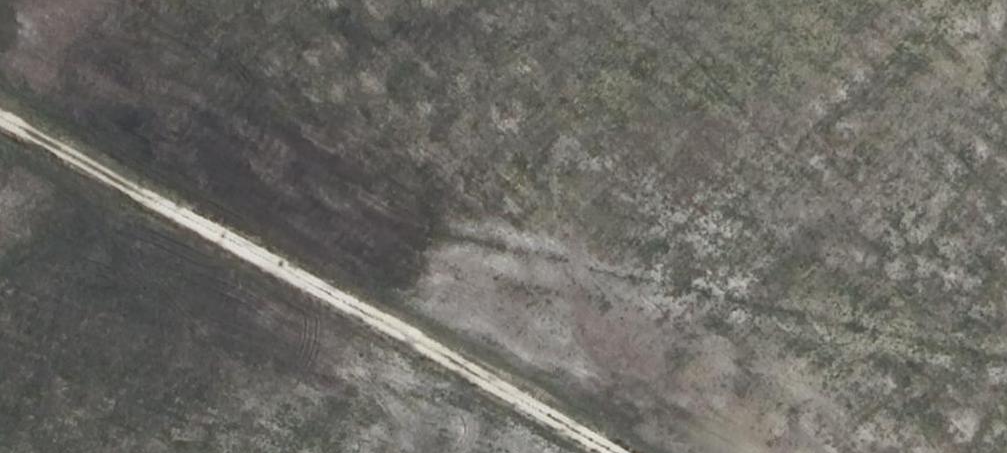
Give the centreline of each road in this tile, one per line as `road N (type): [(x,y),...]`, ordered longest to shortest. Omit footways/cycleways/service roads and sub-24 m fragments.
road 1 (track): [(0,112),(615,452)]

